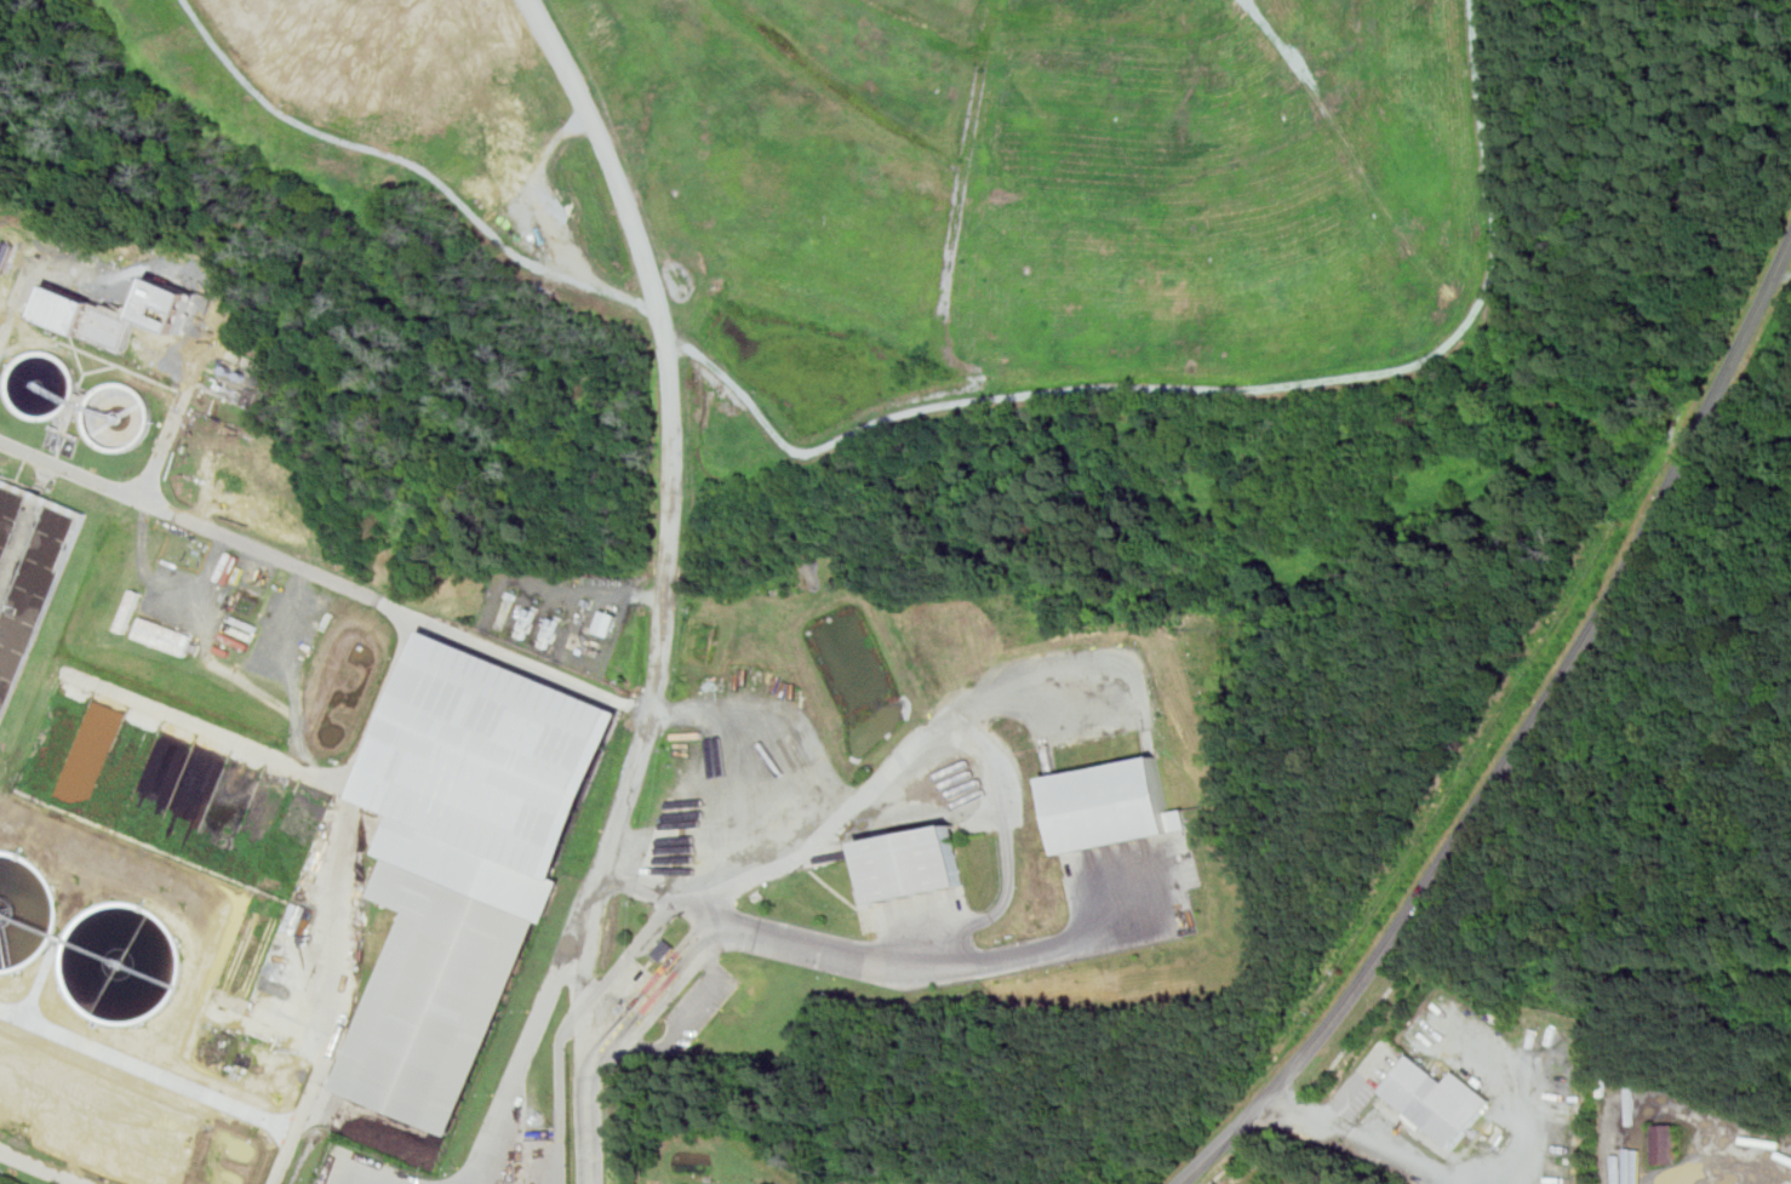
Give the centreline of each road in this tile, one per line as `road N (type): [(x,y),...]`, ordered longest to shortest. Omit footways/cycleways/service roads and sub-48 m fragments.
road 1 (tertiary): [(1181,1183),(1278,1086),(1346,1002),(1509,761),(1643,538),(1790,241)]

